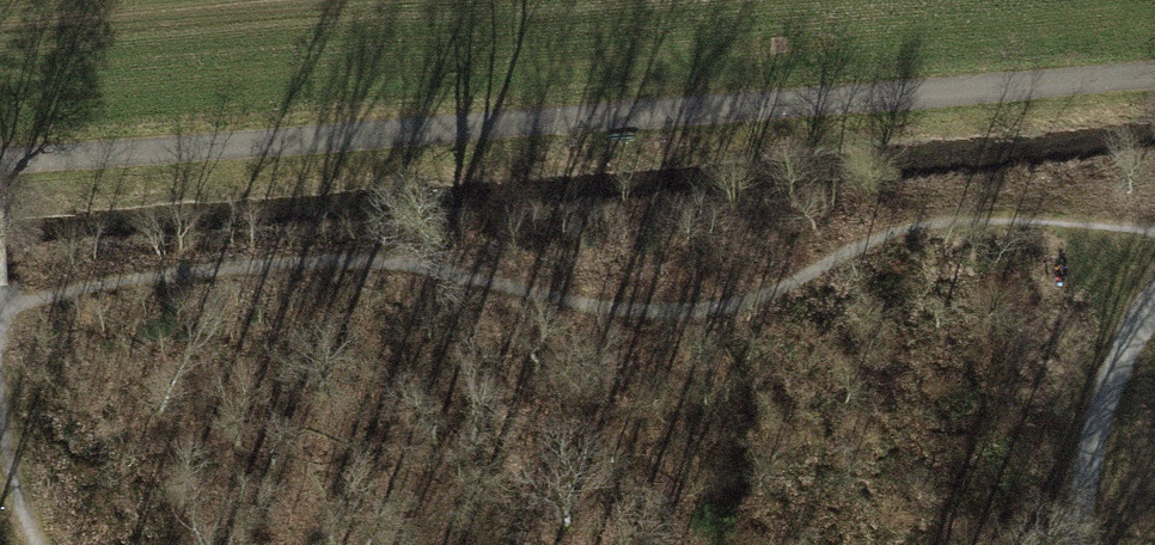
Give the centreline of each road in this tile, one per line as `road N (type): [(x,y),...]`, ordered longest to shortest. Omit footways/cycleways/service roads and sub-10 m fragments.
road 1 (track): [(1154,235),(979,220),(910,228),(750,301),(659,311),(572,303),(440,269),(294,260),(129,276),(0,312)]
road 2 (track): [(1154,73),(0,162)]
road 3 (track): [(1080,544),(1094,431),(1154,305)]
road 4 (track): [(44,544),(12,485),(0,368)]

